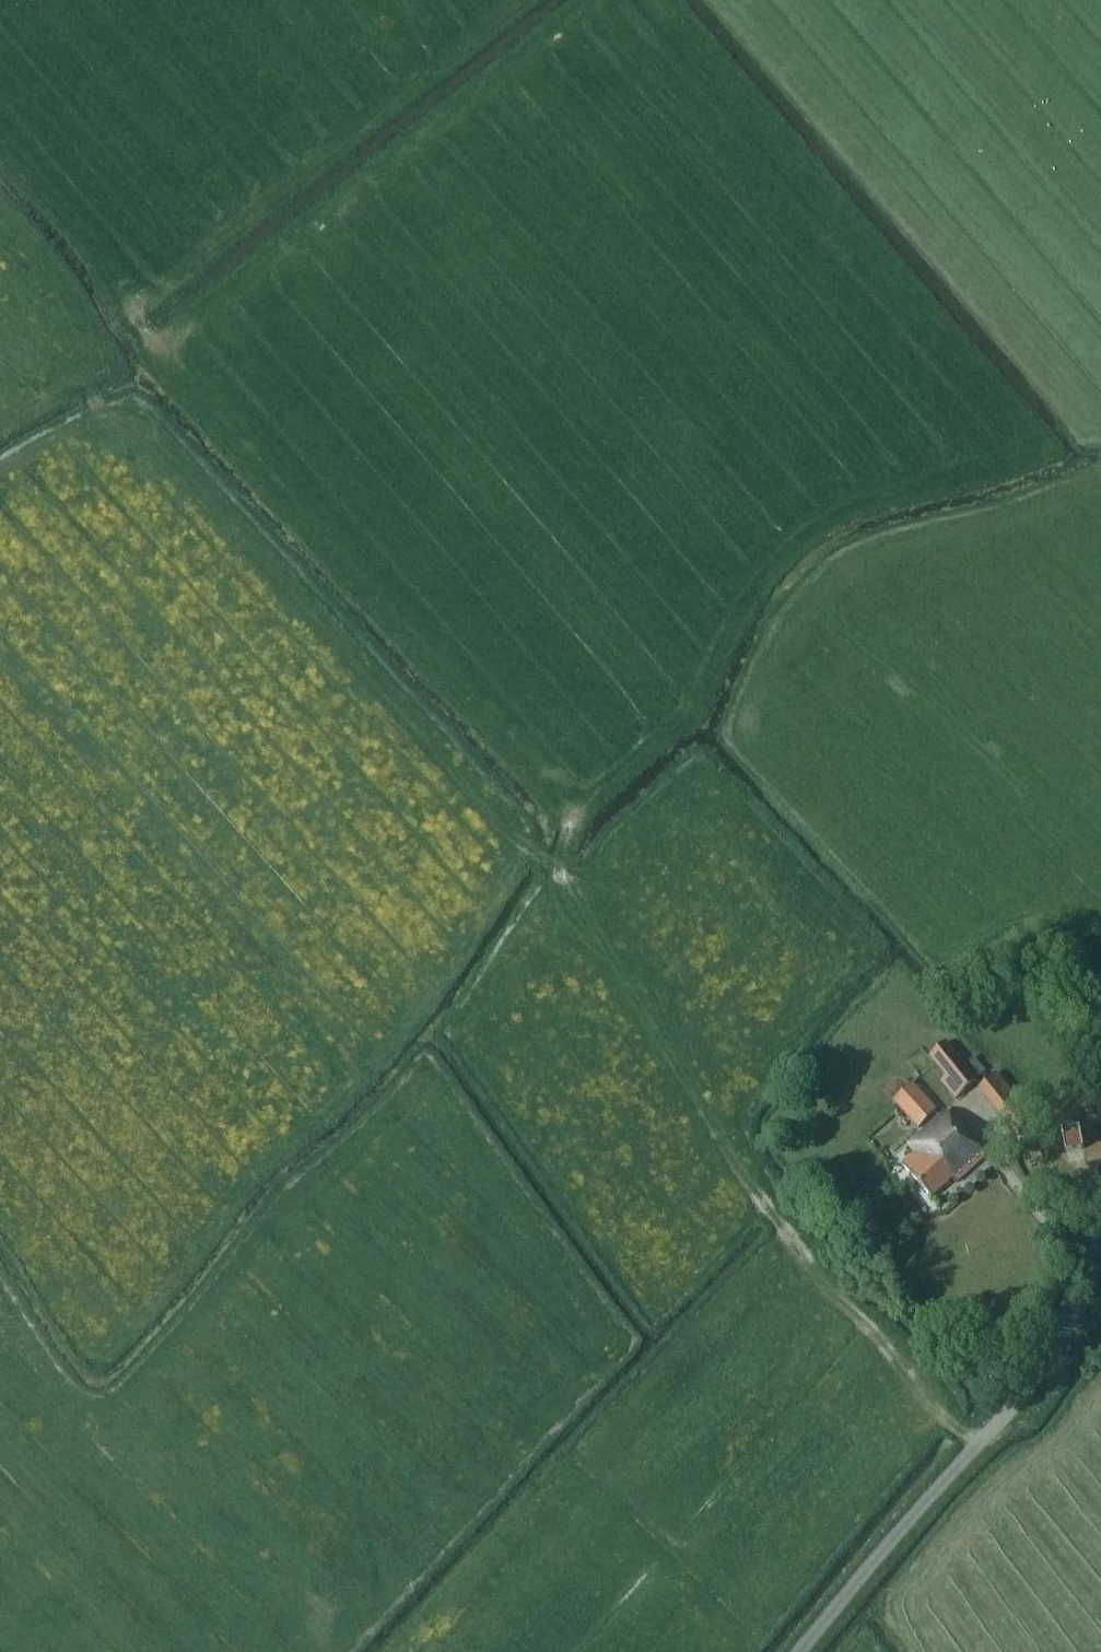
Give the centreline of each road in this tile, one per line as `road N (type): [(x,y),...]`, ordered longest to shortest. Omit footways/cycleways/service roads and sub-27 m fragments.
road 1 (unclassified): [(1100,1258),(1017,1398),(799,1651)]

